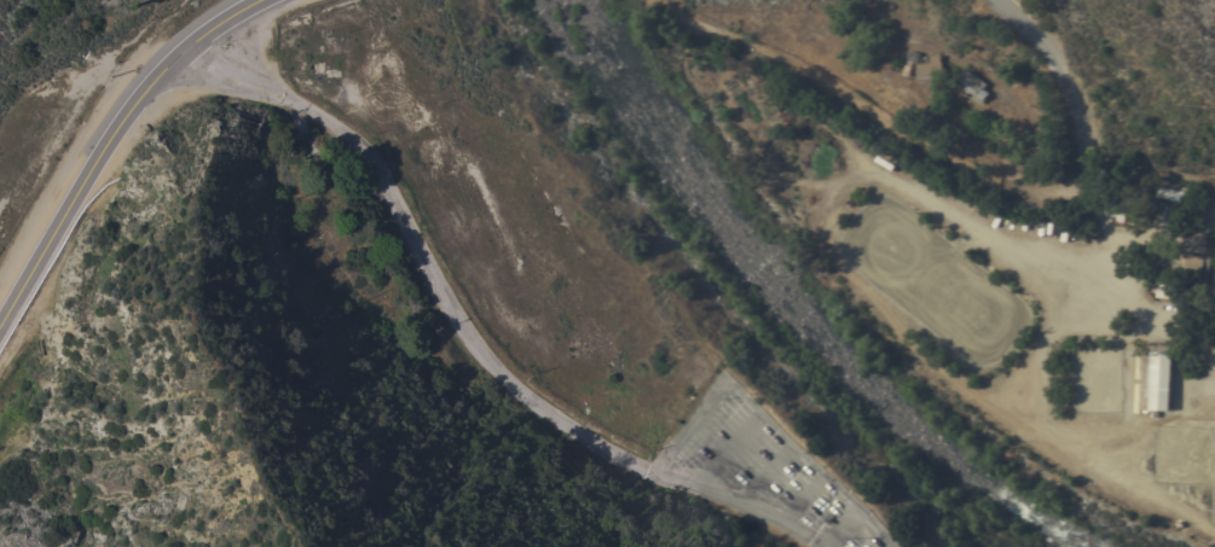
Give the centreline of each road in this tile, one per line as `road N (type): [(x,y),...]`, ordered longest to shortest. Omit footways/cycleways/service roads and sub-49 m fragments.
road 1 (residential): [(173,60),(332,130),(371,165),(465,336),(537,418),(649,488),(798,546)]
road 2 (residential): [(667,0),(837,88),(996,185),(1052,193),(1094,185)]
road 3 (secondary): [(255,0),(204,30),(133,104),(0,323)]
road 4 (residential): [(1003,0),(1054,51),(1068,78),(1109,226)]

